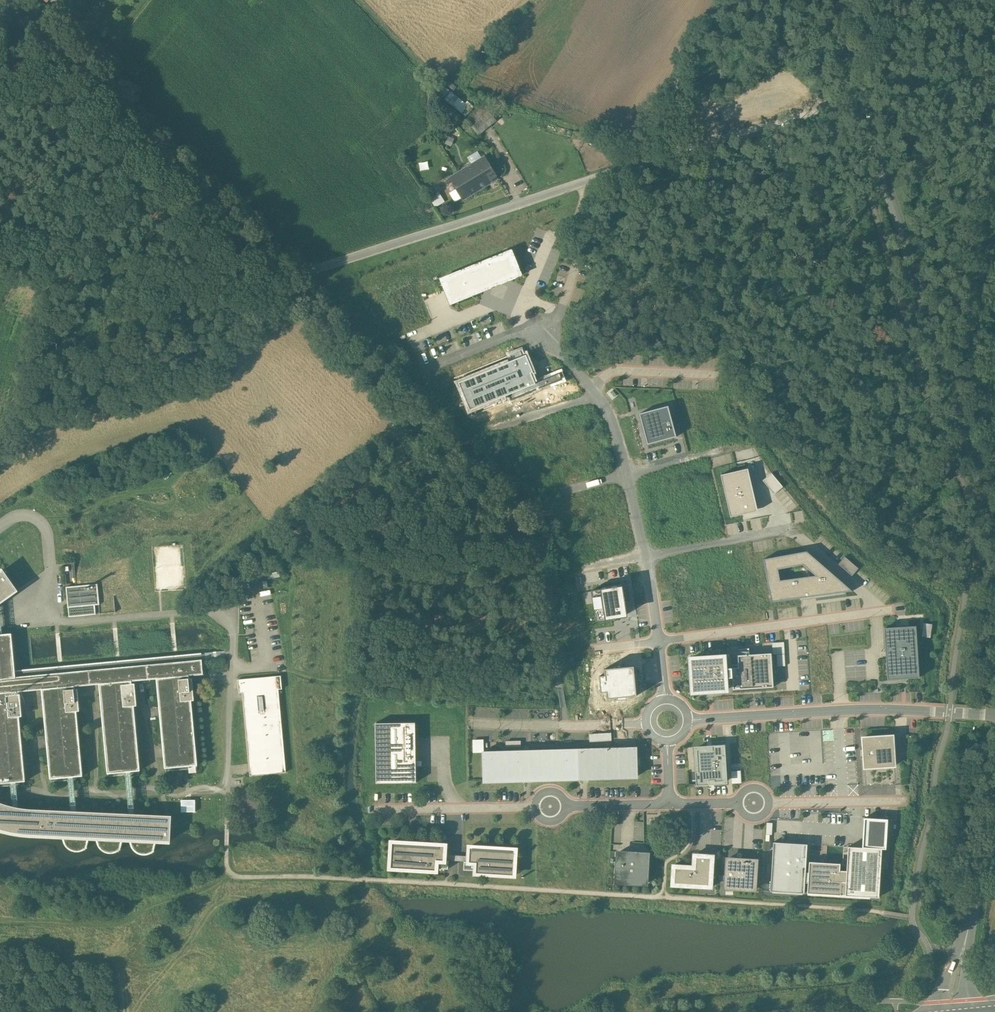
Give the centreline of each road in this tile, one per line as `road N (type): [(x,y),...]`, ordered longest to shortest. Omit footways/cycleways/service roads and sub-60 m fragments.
road 1 (residential): [(860,102),(317,268),(276,274),(51,30),(1,0)]
road 2 (track): [(557,623),(545,613),(511,516),(276,274)]
road 3 (tertiary): [(994,521),(860,102)]
road 4 (track): [(270,665),(322,676),(543,691),(560,685),(557,623)]
road 5 (residential): [(688,720),(890,708),(994,716)]
road 6 (track): [(0,213),(89,259),(119,241),(29,158)]
road 7 (residential): [(659,641),(892,610)]
road 8 (tertiary): [(947,1011),(994,804)]
road 9 (residential): [(646,555),(815,524)]
road 10 (track): [(119,241),(276,274)]
road 11 (residential): [(389,808),(535,805)]
road 12 (residential): [(898,800),(769,801)]
road 13 (residential): [(627,475),(748,444)]

